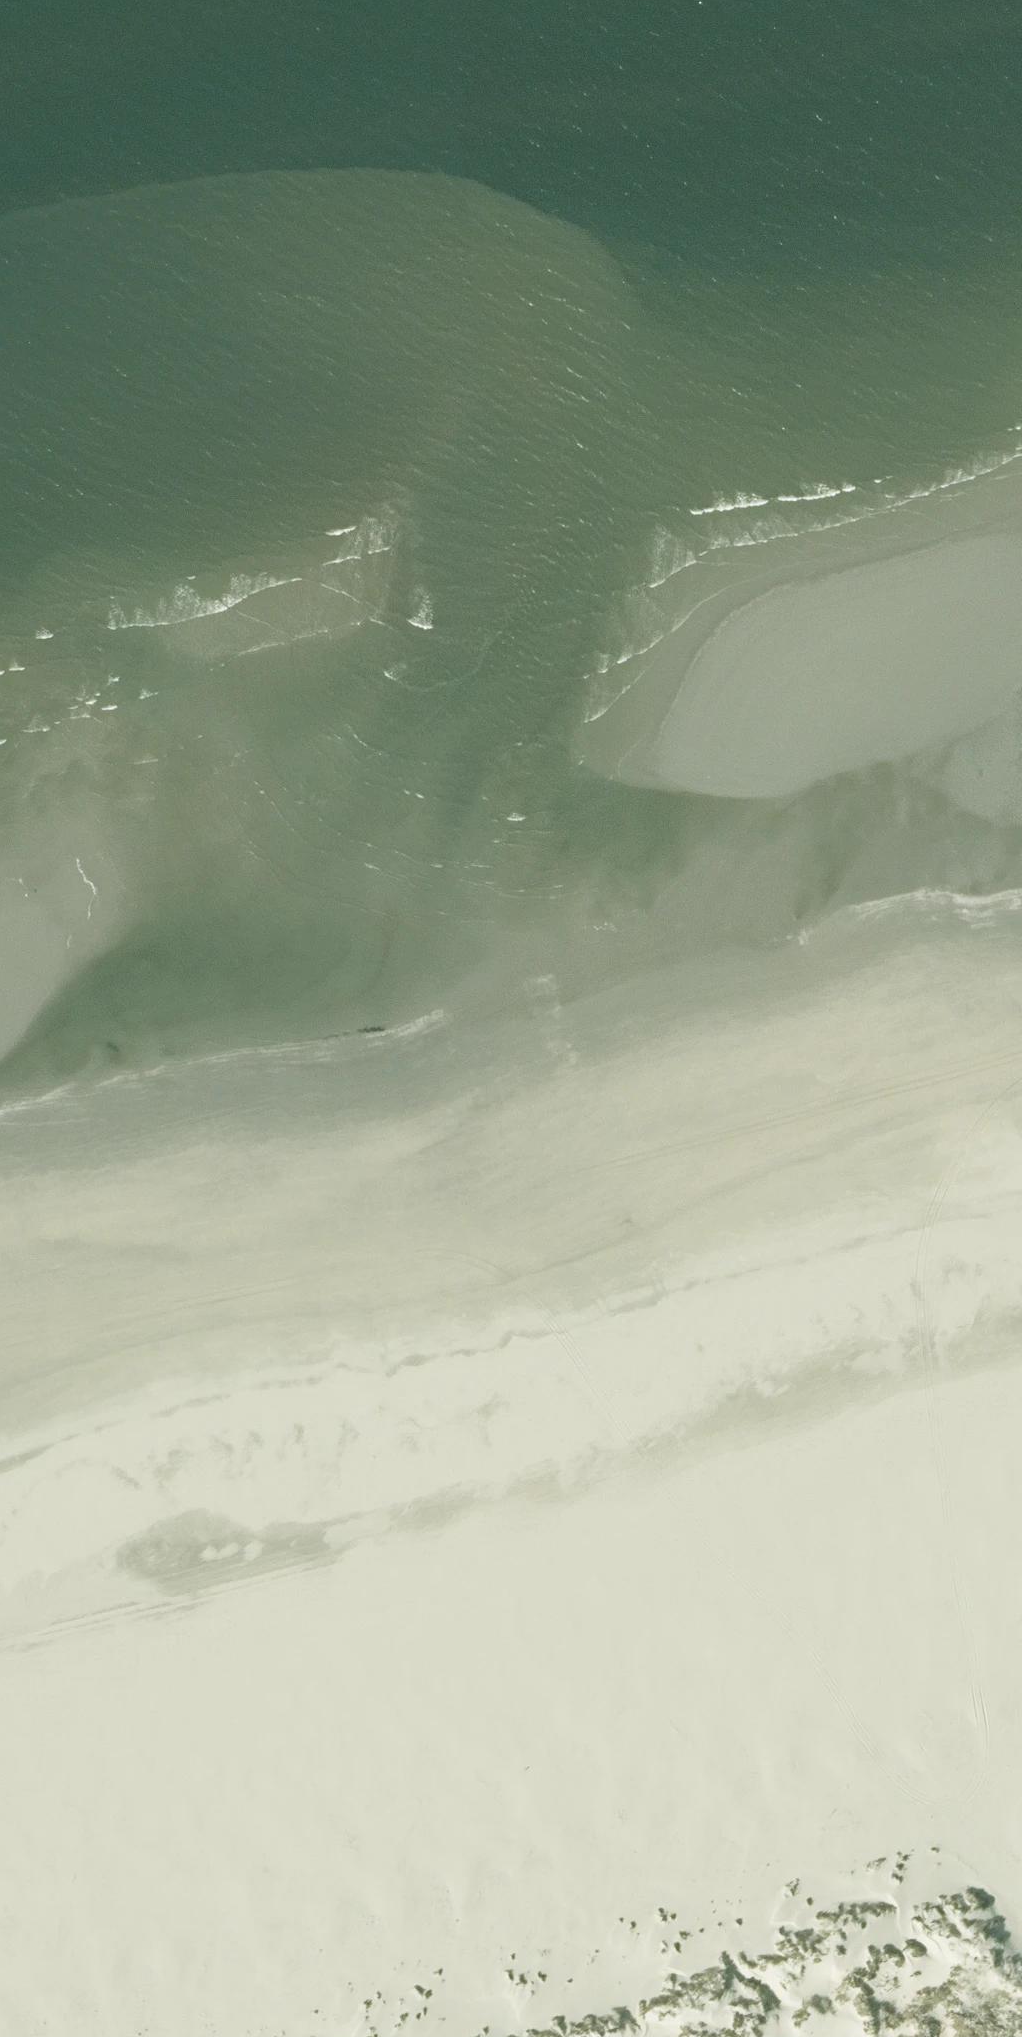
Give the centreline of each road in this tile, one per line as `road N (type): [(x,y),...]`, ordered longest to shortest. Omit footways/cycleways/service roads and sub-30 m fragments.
road 1 (track): [(1021,1859),(920,1694)]

